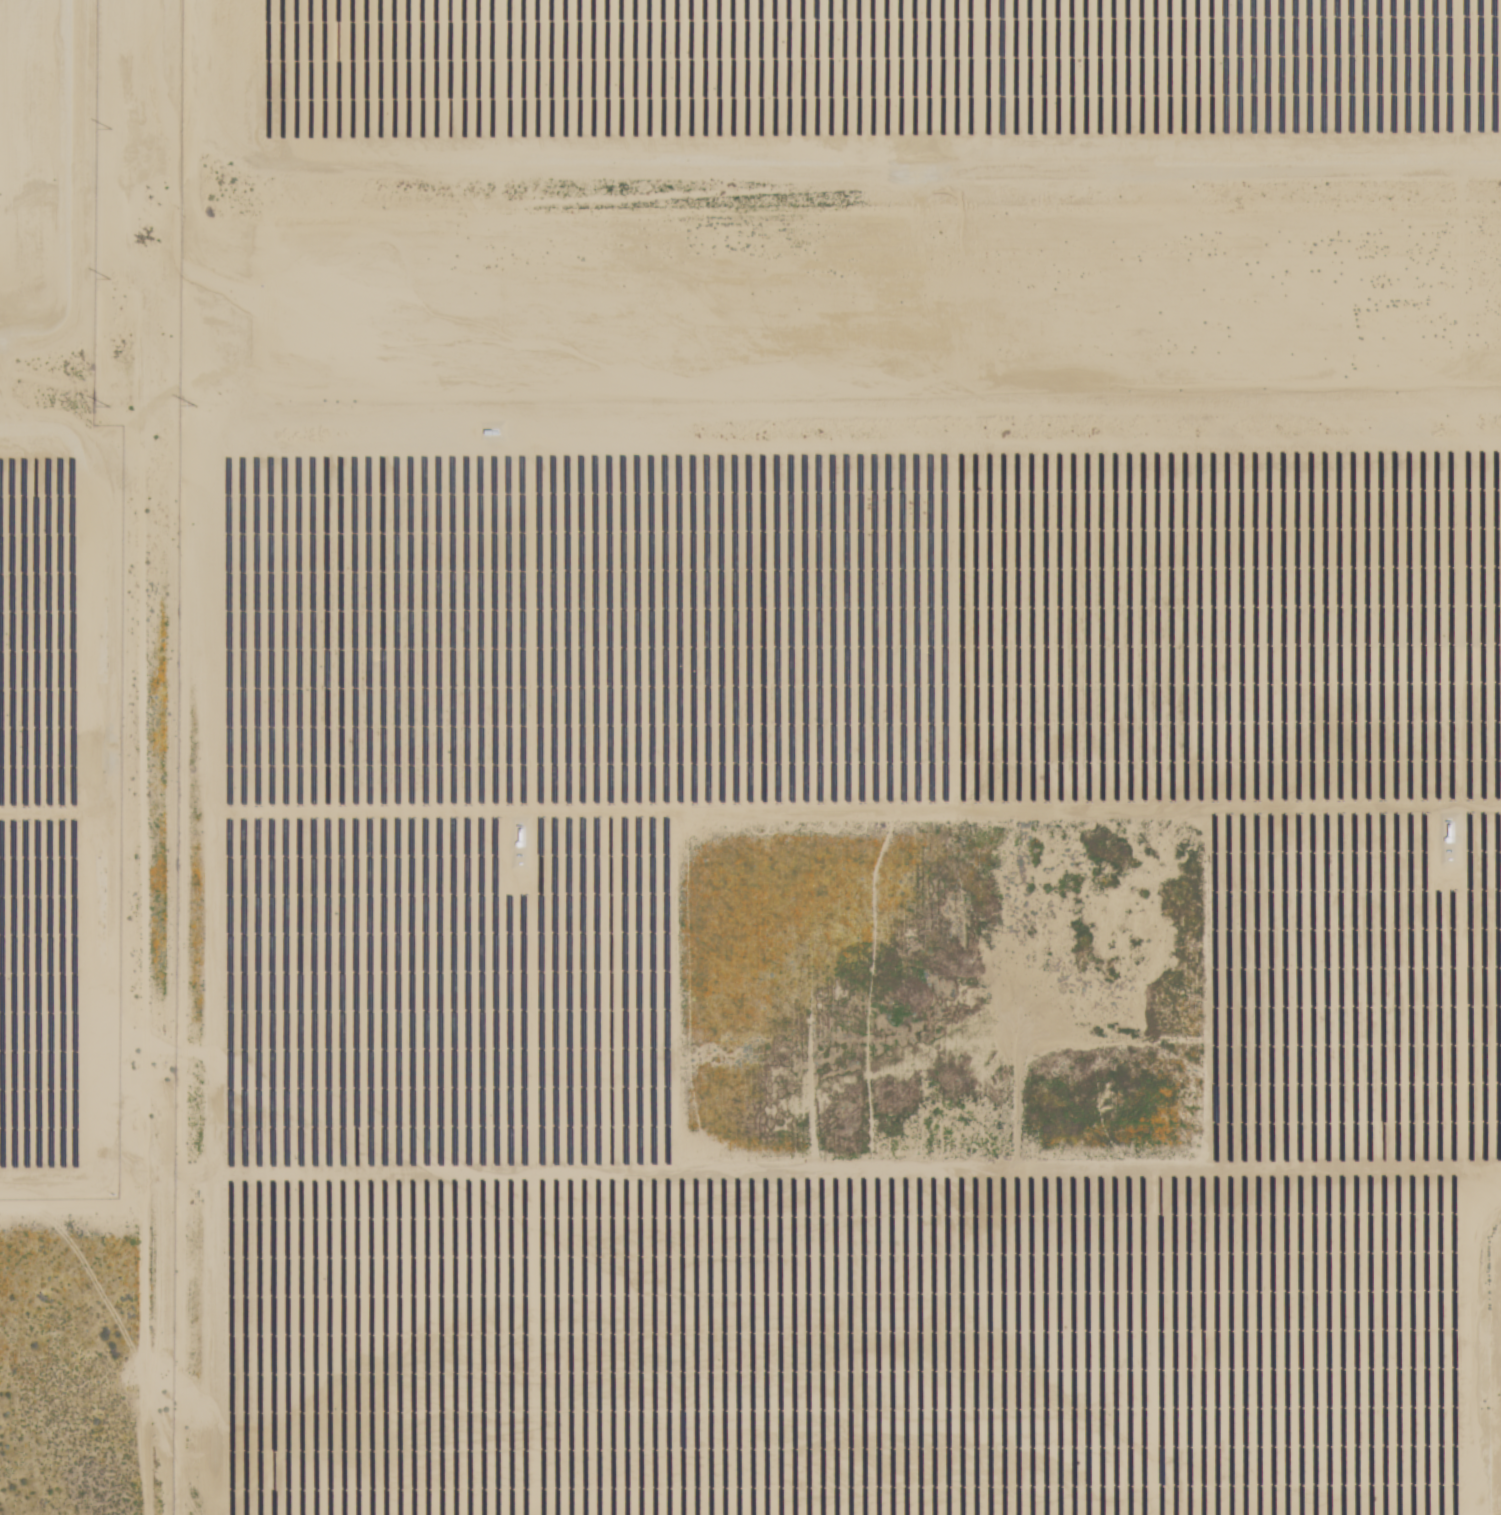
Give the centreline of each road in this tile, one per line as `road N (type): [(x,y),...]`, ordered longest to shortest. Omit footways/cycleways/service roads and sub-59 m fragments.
road 1 (residential): [(147,1514),(135,352),(149,281),(189,222),(191,197),(162,115),(160,0)]

